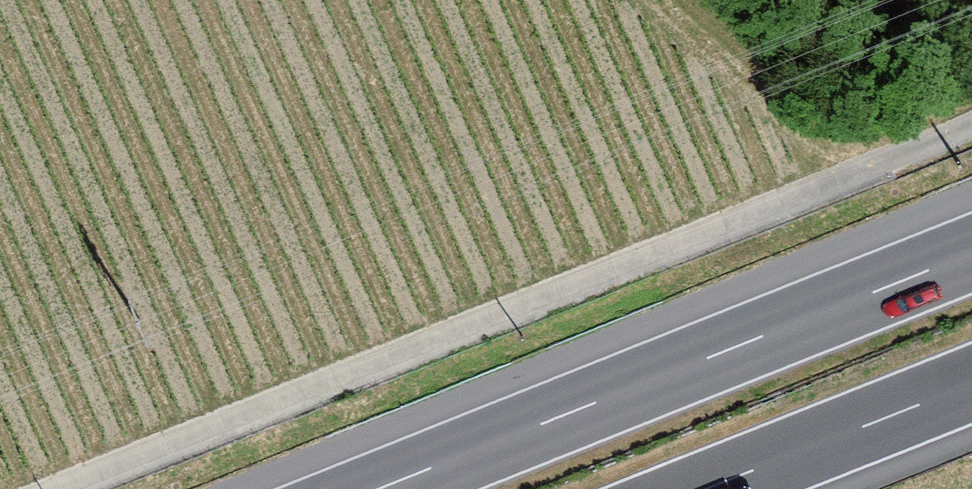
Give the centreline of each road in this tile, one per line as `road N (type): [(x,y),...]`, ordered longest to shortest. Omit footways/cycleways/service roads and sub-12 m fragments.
road 1 (track): [(63,488),(971,125)]
road 2 (motorway): [(971,253),(379,488)]
road 3 (motorway): [(707,488),(971,383)]

